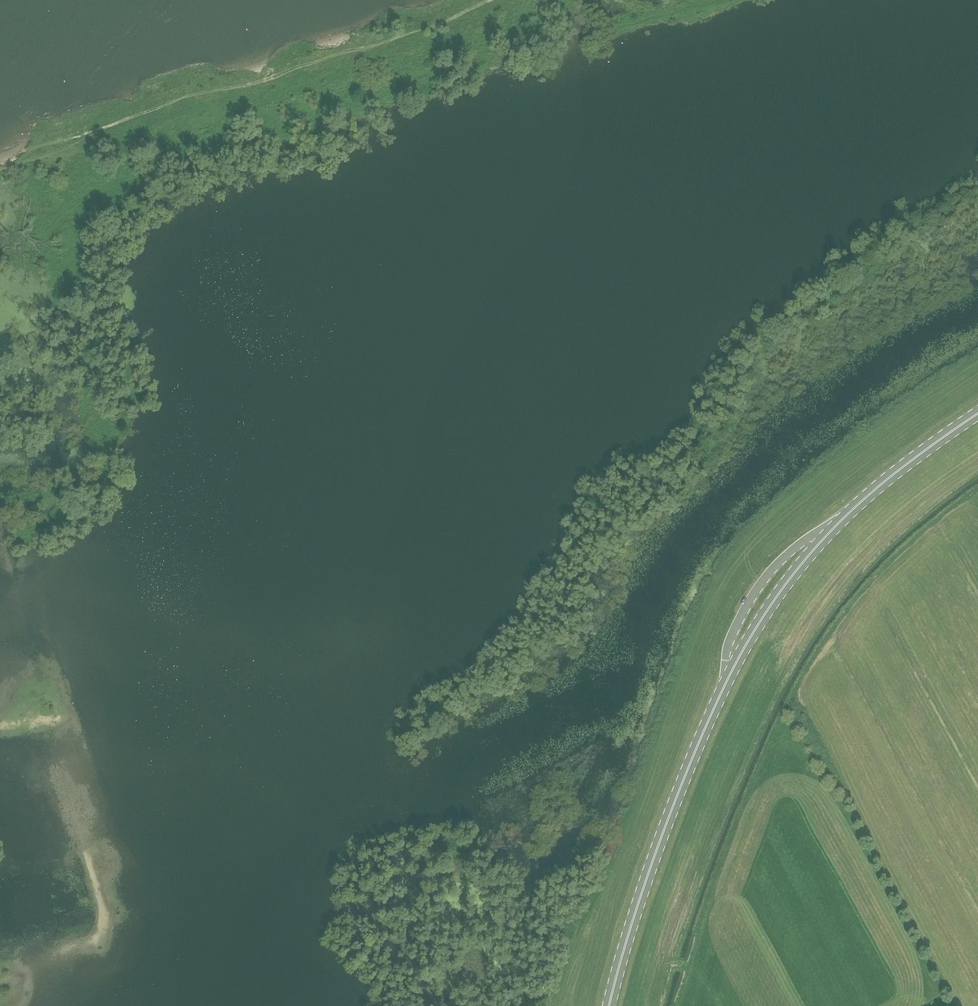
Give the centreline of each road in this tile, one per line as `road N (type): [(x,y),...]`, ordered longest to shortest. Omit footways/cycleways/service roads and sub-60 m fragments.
road 1 (primary): [(609,1005),(679,791),(751,636),(835,525),(977,416)]

